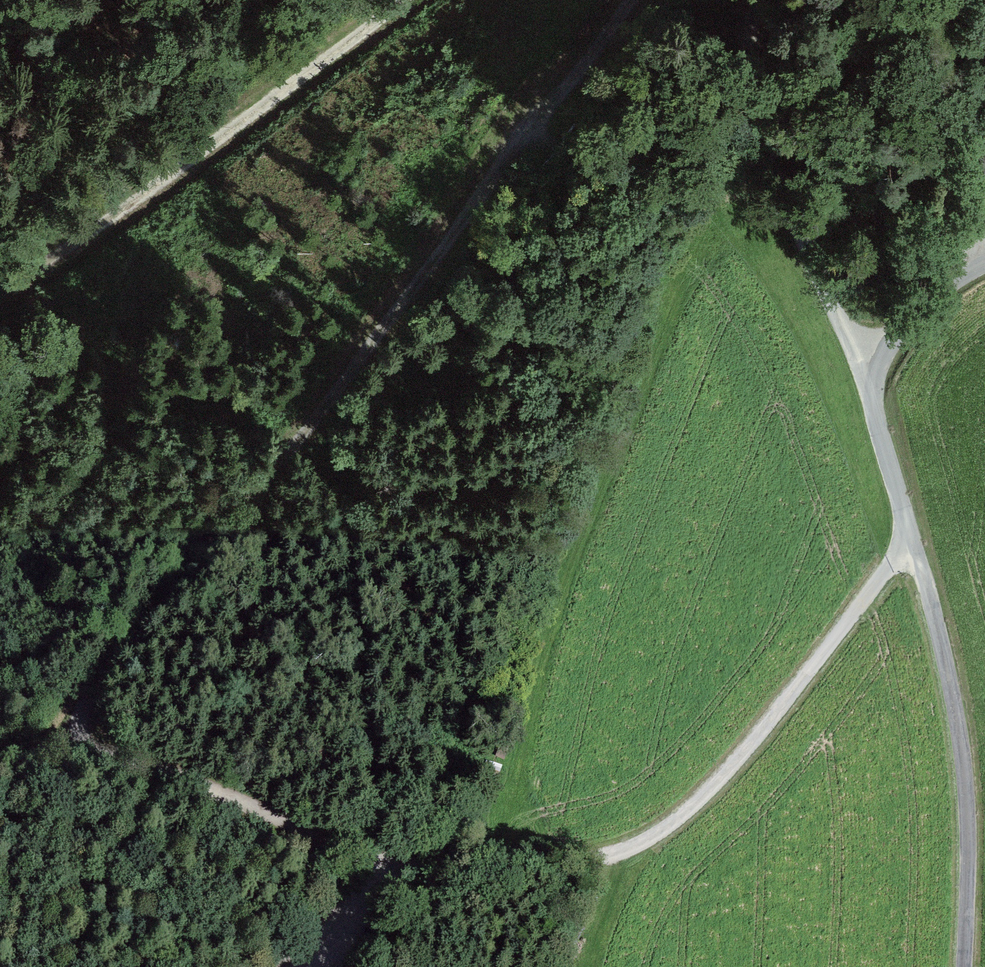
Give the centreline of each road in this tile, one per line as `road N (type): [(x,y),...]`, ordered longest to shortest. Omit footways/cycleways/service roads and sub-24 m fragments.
road 1 (track): [(635,0),(409,297),(70,714),(51,748)]
road 2 (track): [(916,553),(882,575),(768,720),(678,817),(628,848),(600,862),(385,869)]
road 3 (track): [(404,0),(0,288)]
road 4 (unclassified): [(965,966),(969,816),(958,724),(916,553)]
road 5 (track): [(750,0),(743,71),(758,129),(851,341),(877,367)]
road 6 (track): [(51,748),(153,771),(385,869)]
road 7 (track): [(951,0),(969,193),(984,225)]
road 8 (unclassified): [(877,367),(873,407),(916,553)]
road 9 (unclassified): [(877,367),(908,321),(984,266)]
road 10 (track): [(385,869),(297,966)]

